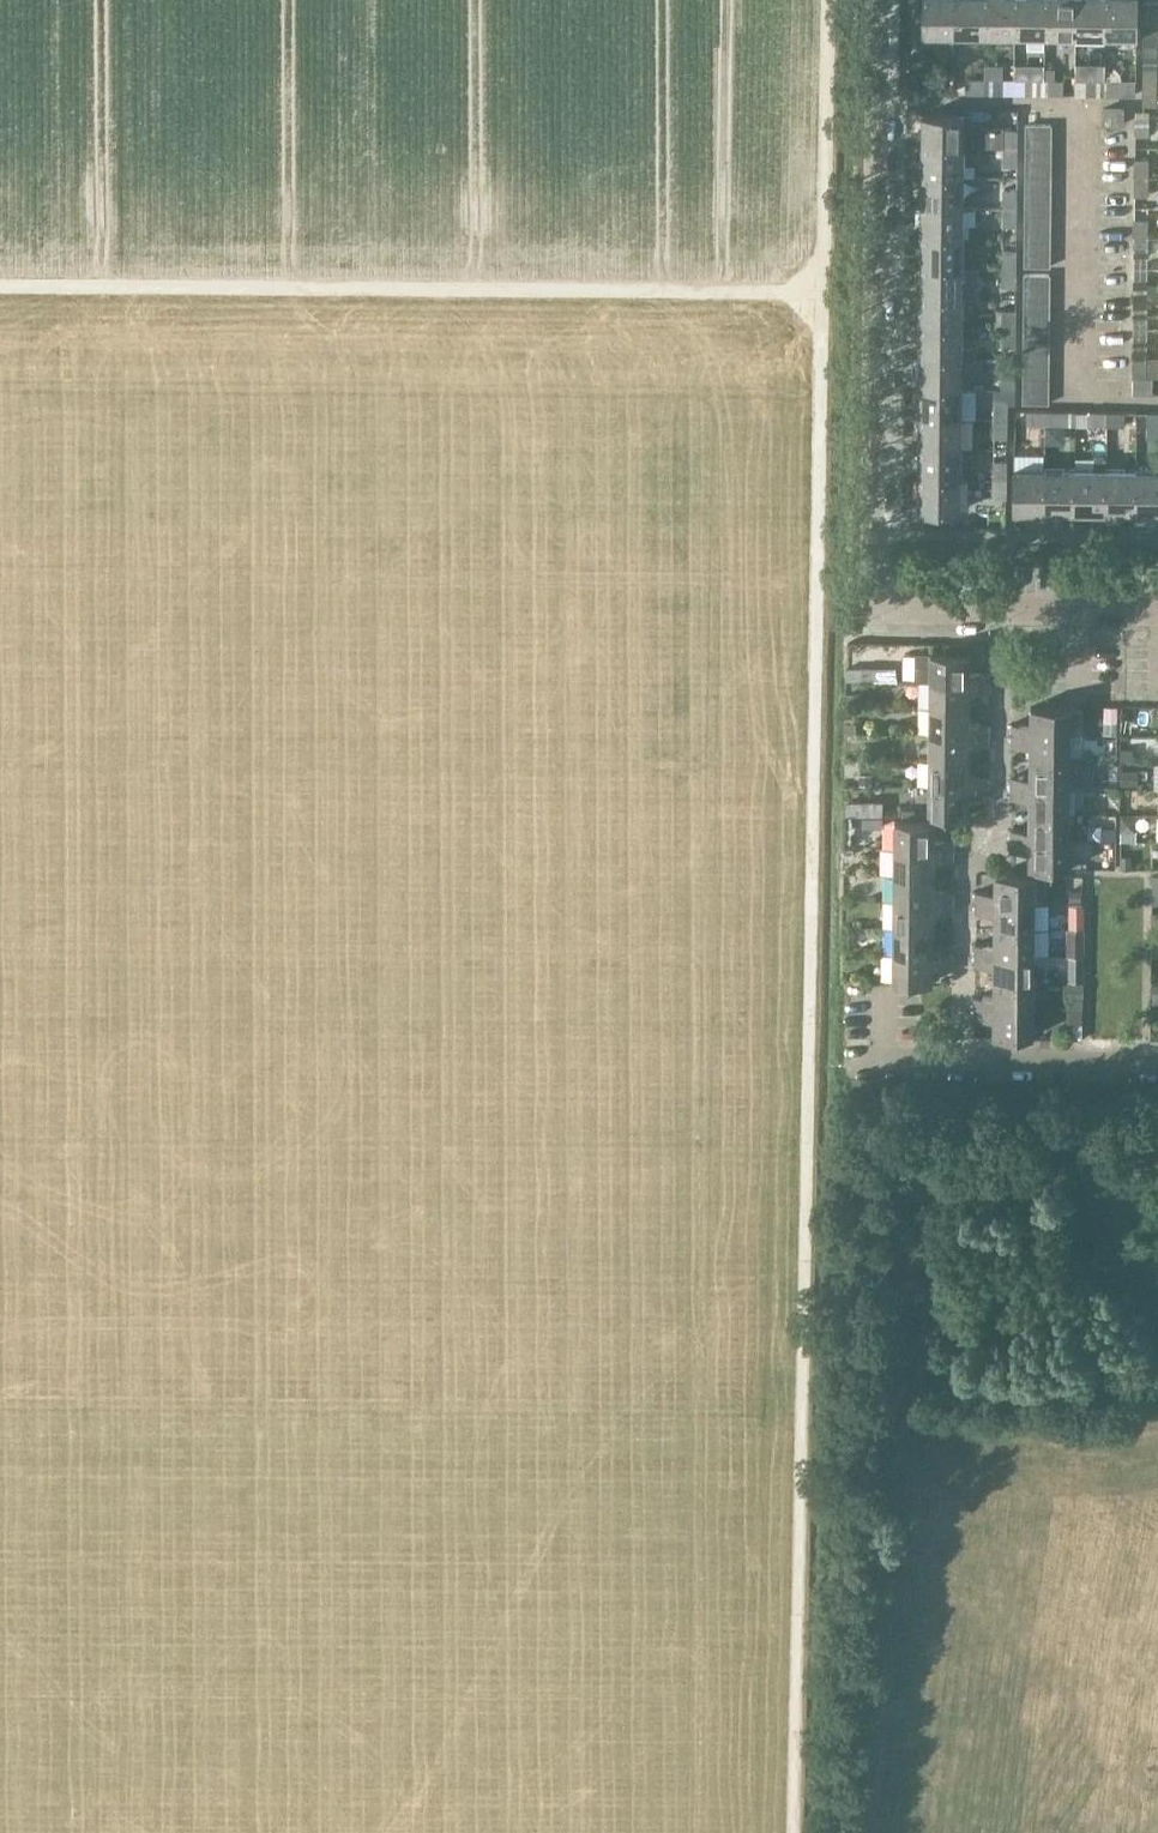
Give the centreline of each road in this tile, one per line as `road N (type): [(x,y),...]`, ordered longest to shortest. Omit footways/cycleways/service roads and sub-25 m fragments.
road 1 (residential): [(1157,610),(870,608),(876,0)]
road 2 (residential): [(841,1059),(1157,1061)]

